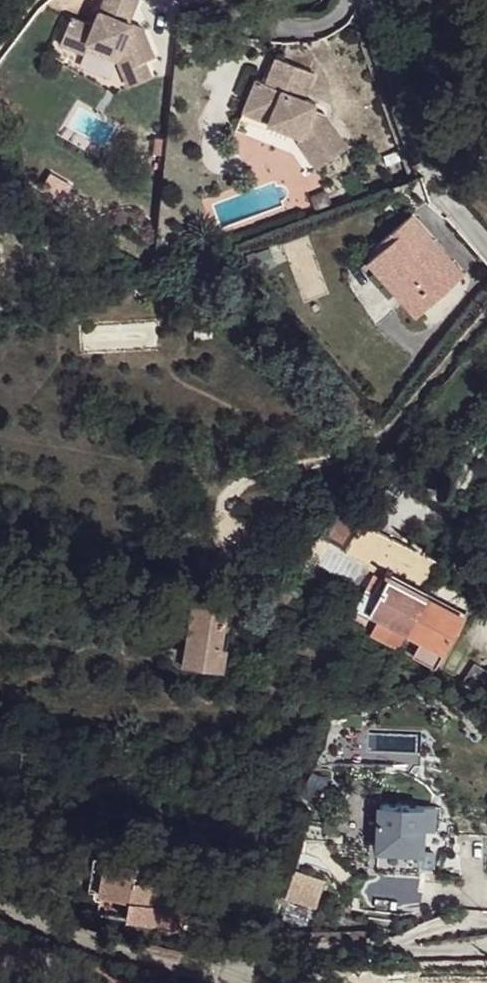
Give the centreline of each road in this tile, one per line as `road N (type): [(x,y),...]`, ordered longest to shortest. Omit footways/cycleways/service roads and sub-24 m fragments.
road 1 (residential): [(207,973),(270,957),(486,940)]
road 2 (residential): [(486,243),(445,200),(427,167),(363,0)]
road 3 (residential): [(207,973),(0,908)]

